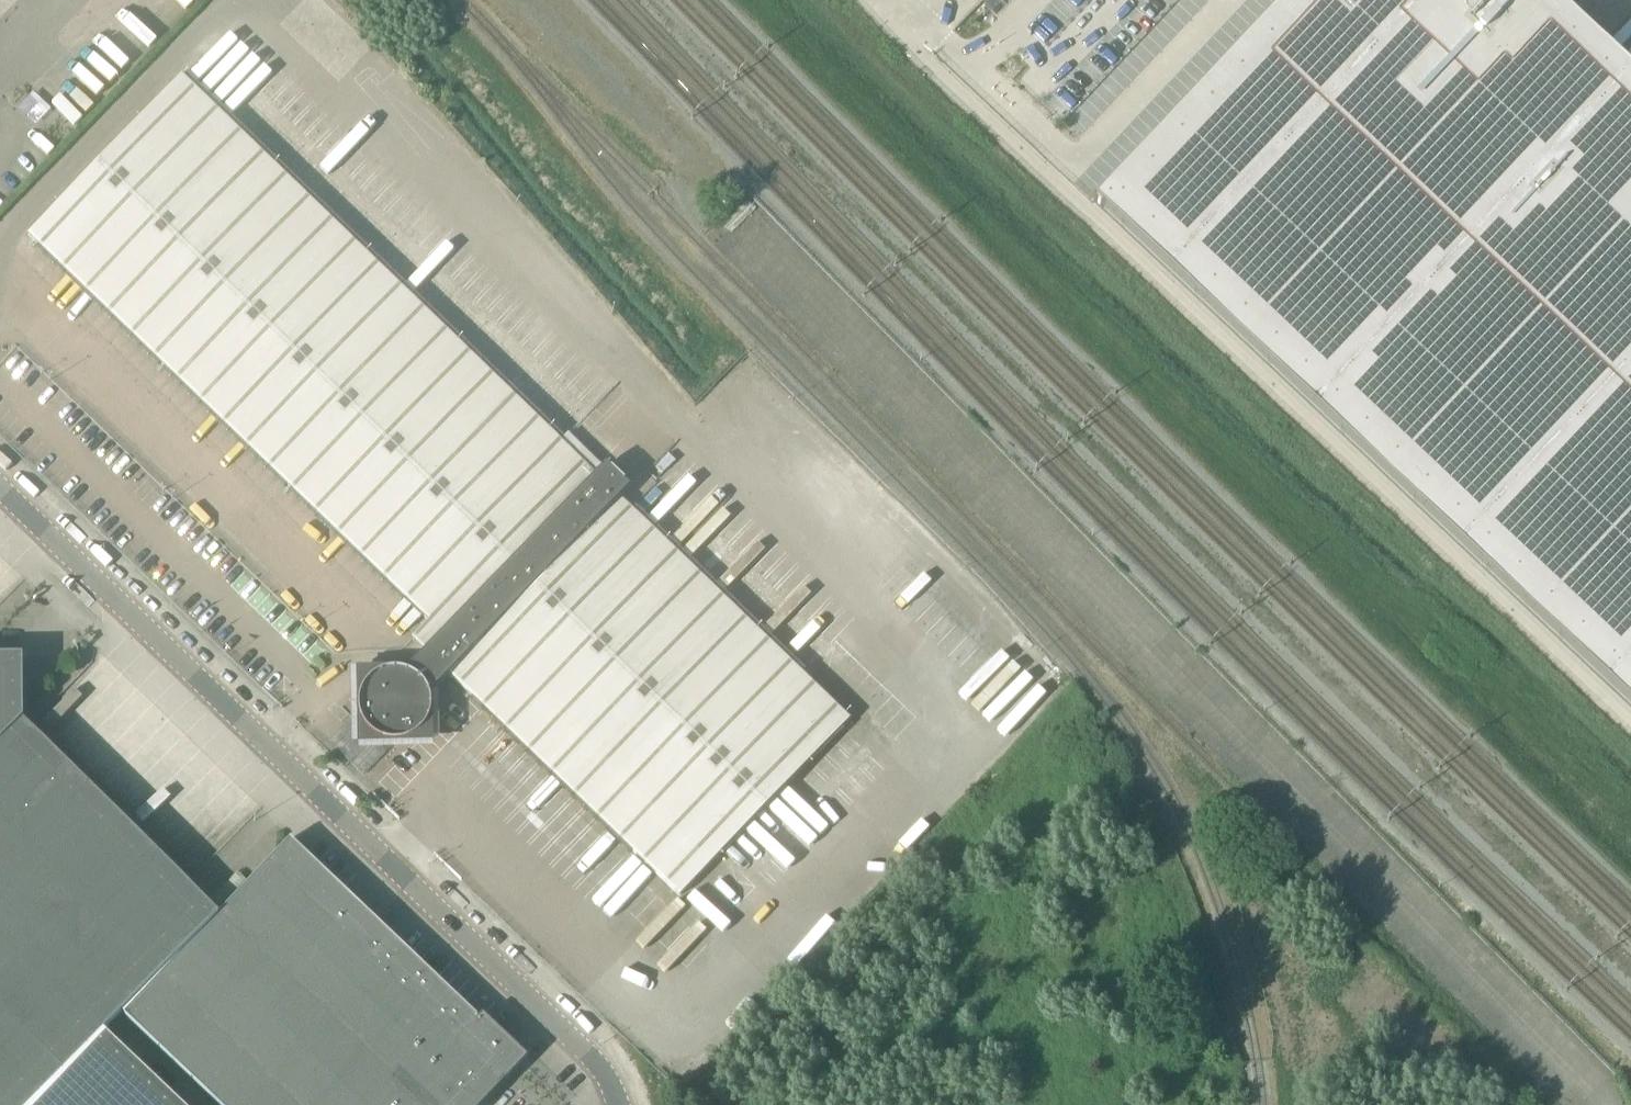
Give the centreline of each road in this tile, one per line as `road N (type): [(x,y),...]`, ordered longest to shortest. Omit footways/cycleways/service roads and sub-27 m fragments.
road 1 (unclassified): [(615,1104),(595,1063),(0,494)]

